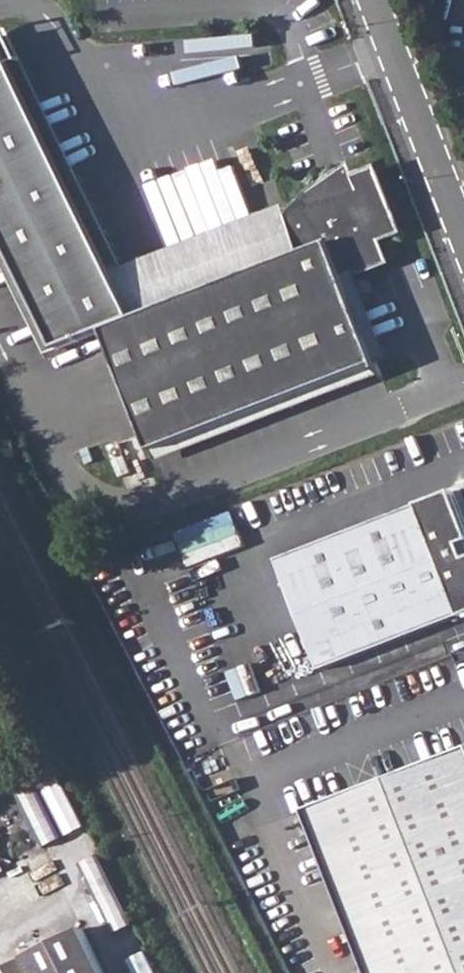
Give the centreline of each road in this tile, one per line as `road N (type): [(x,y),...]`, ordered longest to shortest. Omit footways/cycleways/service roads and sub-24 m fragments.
road 1 (residential): [(374,0),(463,234)]

